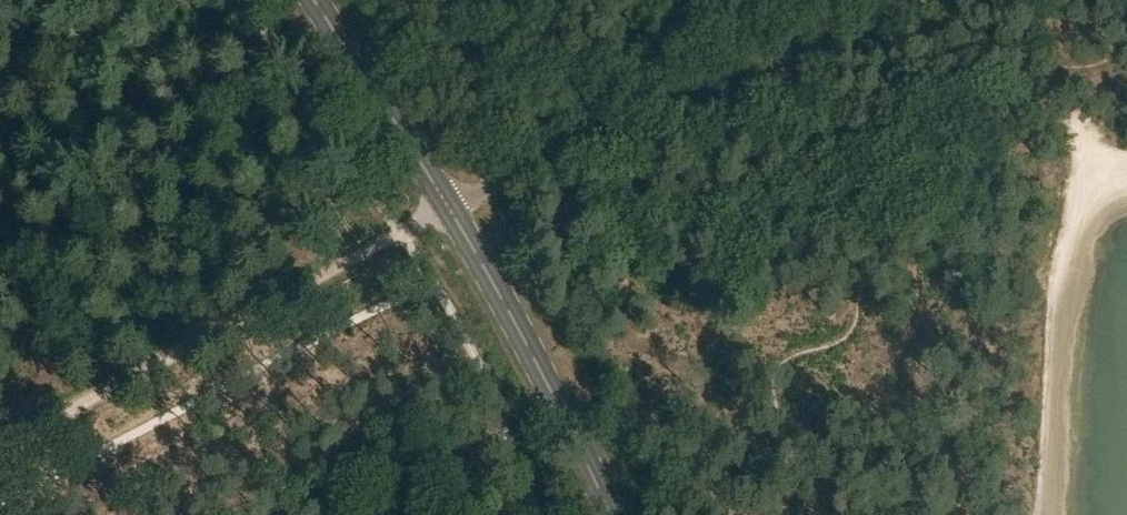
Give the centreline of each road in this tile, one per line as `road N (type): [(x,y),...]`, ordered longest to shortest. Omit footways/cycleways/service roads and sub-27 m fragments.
road 1 (unclassified): [(929,0),(452,207)]
road 2 (track): [(398,236),(0,444)]
road 3 (primary): [(609,514),(452,207)]
road 4 (primary): [(452,207),(313,0)]

